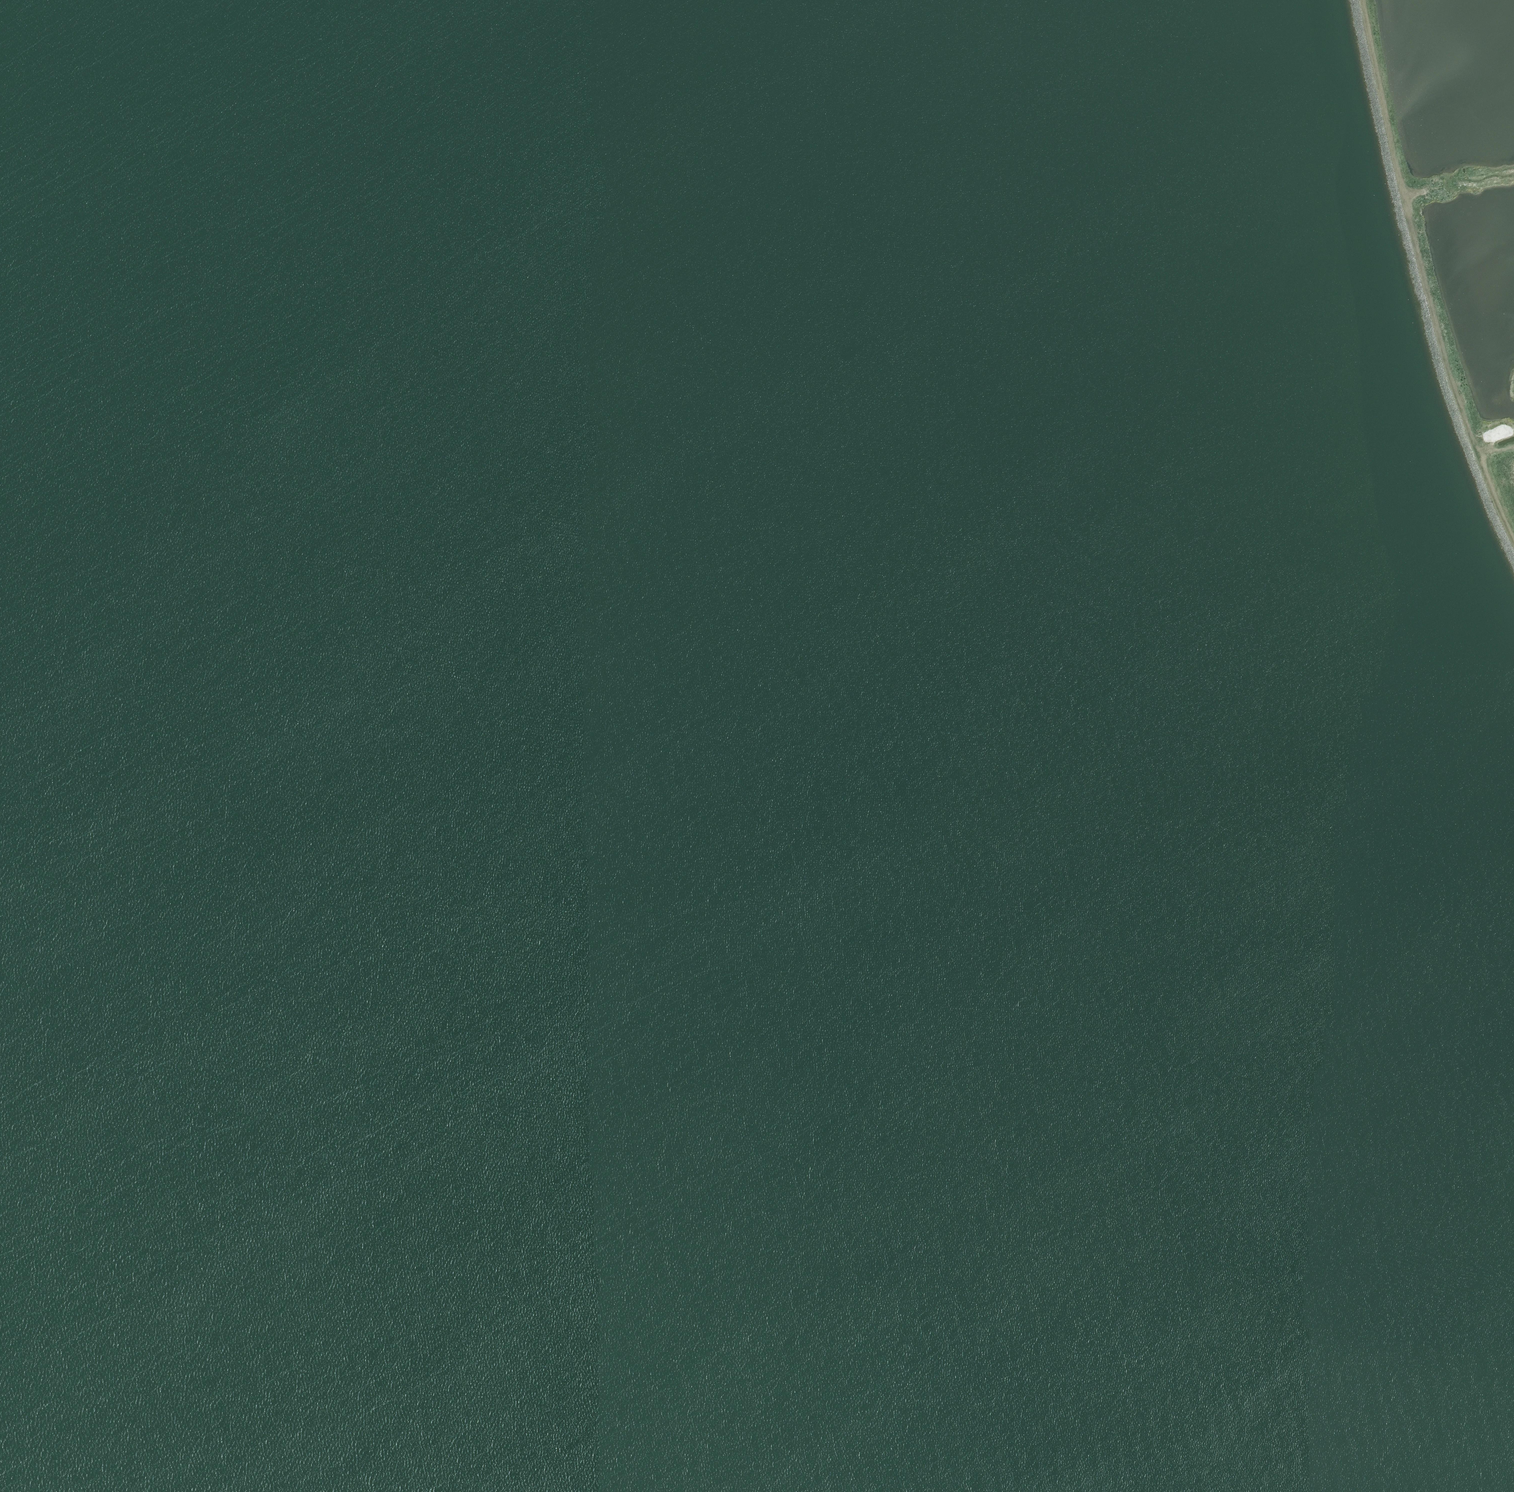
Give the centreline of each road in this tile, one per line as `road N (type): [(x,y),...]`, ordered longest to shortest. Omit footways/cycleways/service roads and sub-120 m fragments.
road 1 (track): [(1513,534),(1448,357),(1364,0)]

